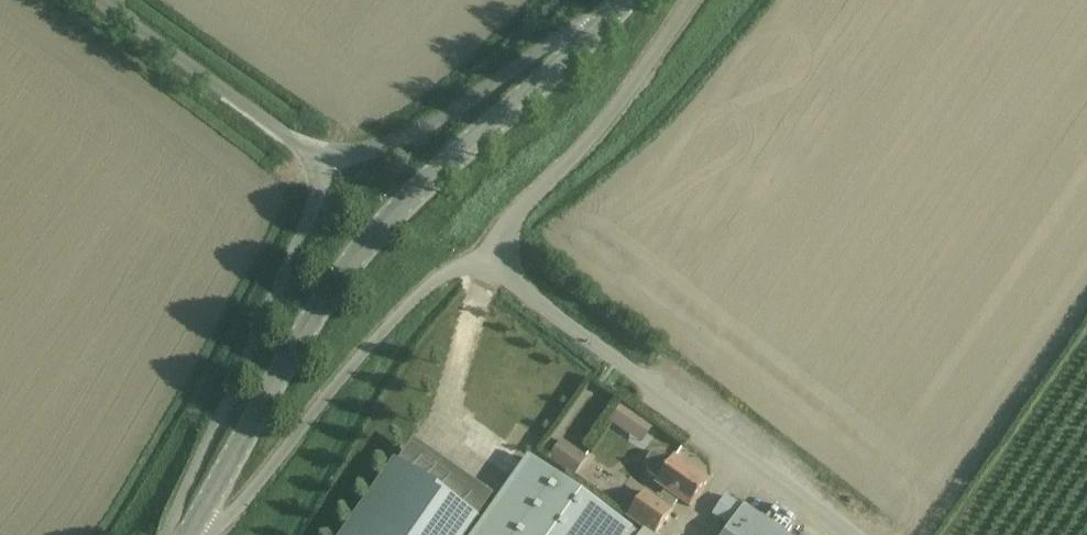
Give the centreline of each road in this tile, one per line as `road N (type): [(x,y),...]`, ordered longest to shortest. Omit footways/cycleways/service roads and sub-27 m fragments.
road 1 (tertiary): [(185,534),(332,284),(431,176),(598,29)]
road 2 (unclassified): [(849,534),(482,256)]
road 3 (unclassified): [(328,166),(166,534)]
road 4 (unclassified): [(205,534),(237,508),(416,296),(482,256)]
road 5 (unclassified): [(482,256),(624,97),(691,0)]
road 6 (unclassified): [(598,29),(585,24),(560,38),(435,124),(328,166)]
road 7 (unclassified): [(328,166),(101,0)]

